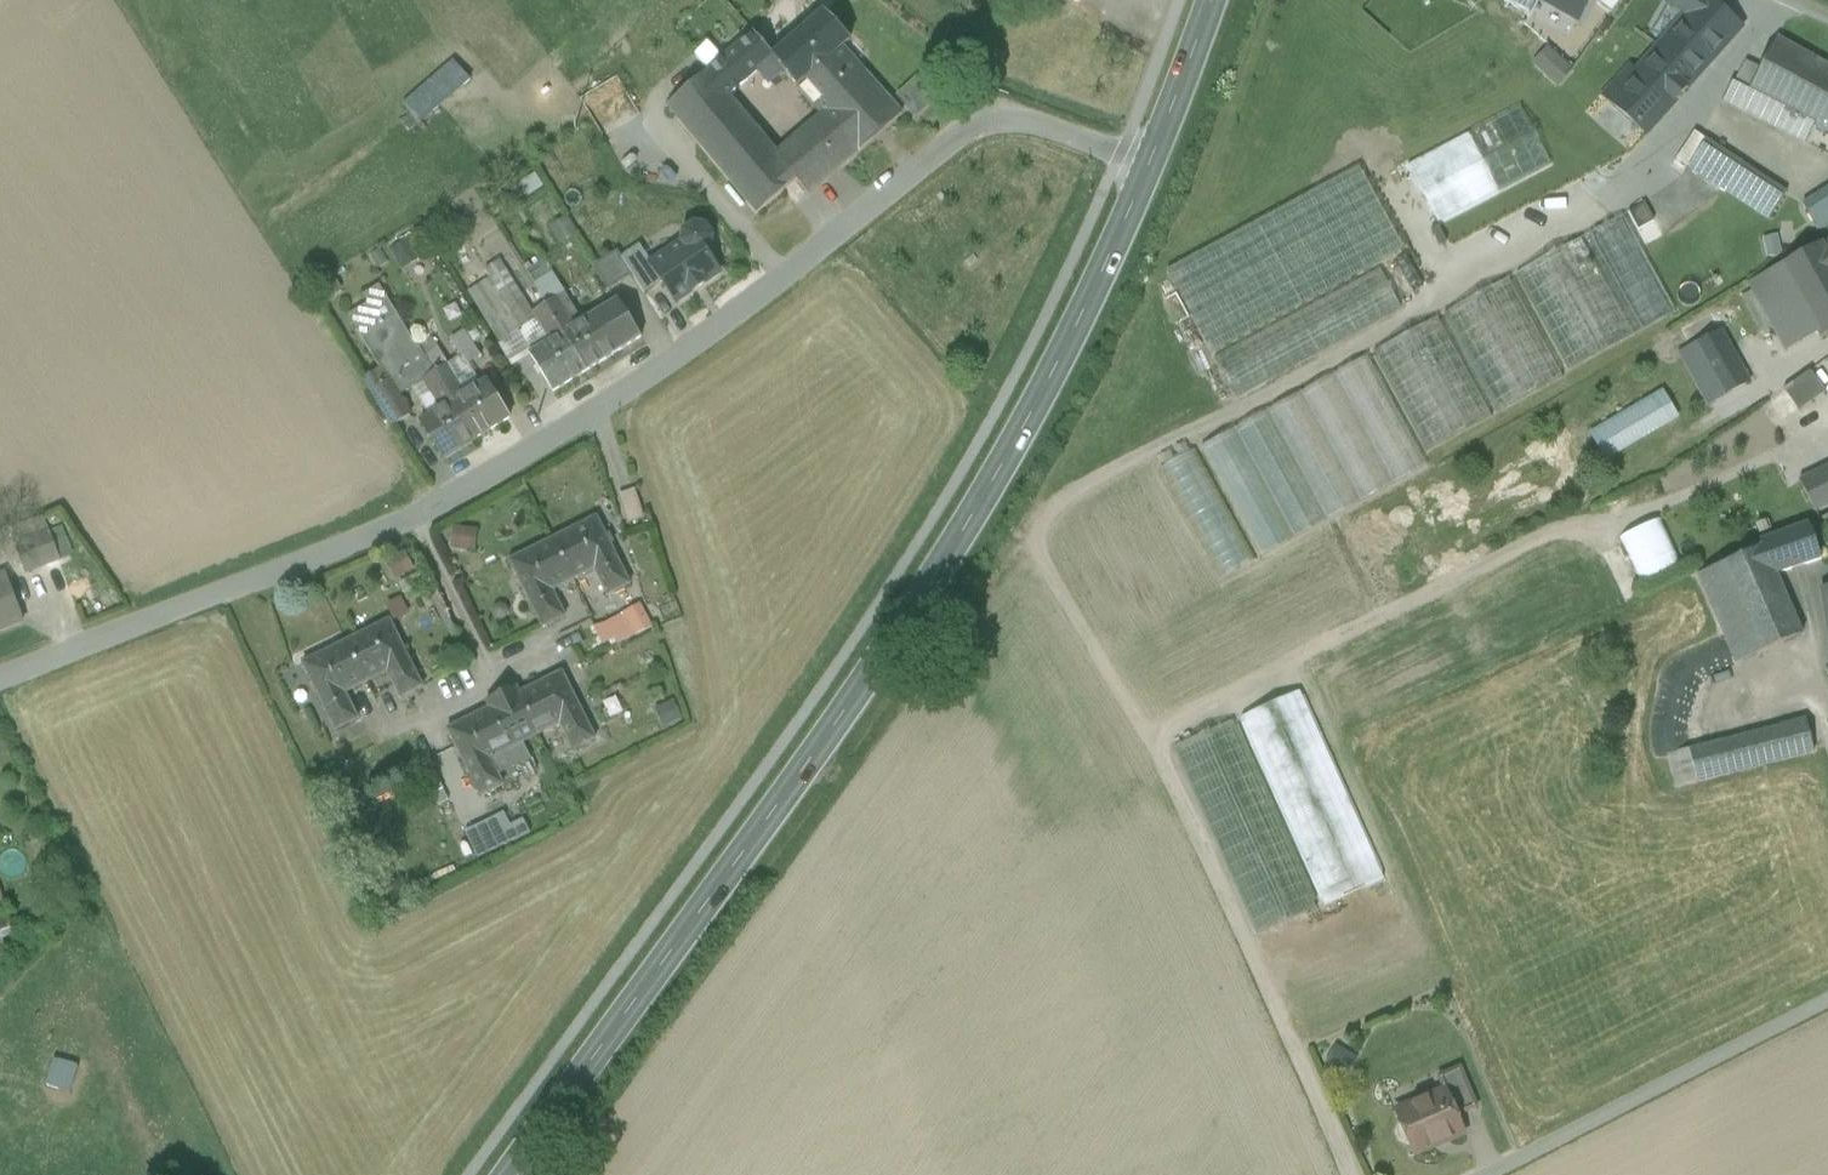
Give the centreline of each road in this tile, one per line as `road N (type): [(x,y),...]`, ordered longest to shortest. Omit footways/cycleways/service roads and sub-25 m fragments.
road 1 (residential): [(1150,165),(1026,113),(972,112),(692,340),(409,511),(0,675)]
road 2 (secondary): [(518,1174),(859,699),(1055,365),(1150,165)]
road 3 (track): [(1827,1002),(1489,1174)]
road 4 (secondary): [(1150,165),(1209,0)]

